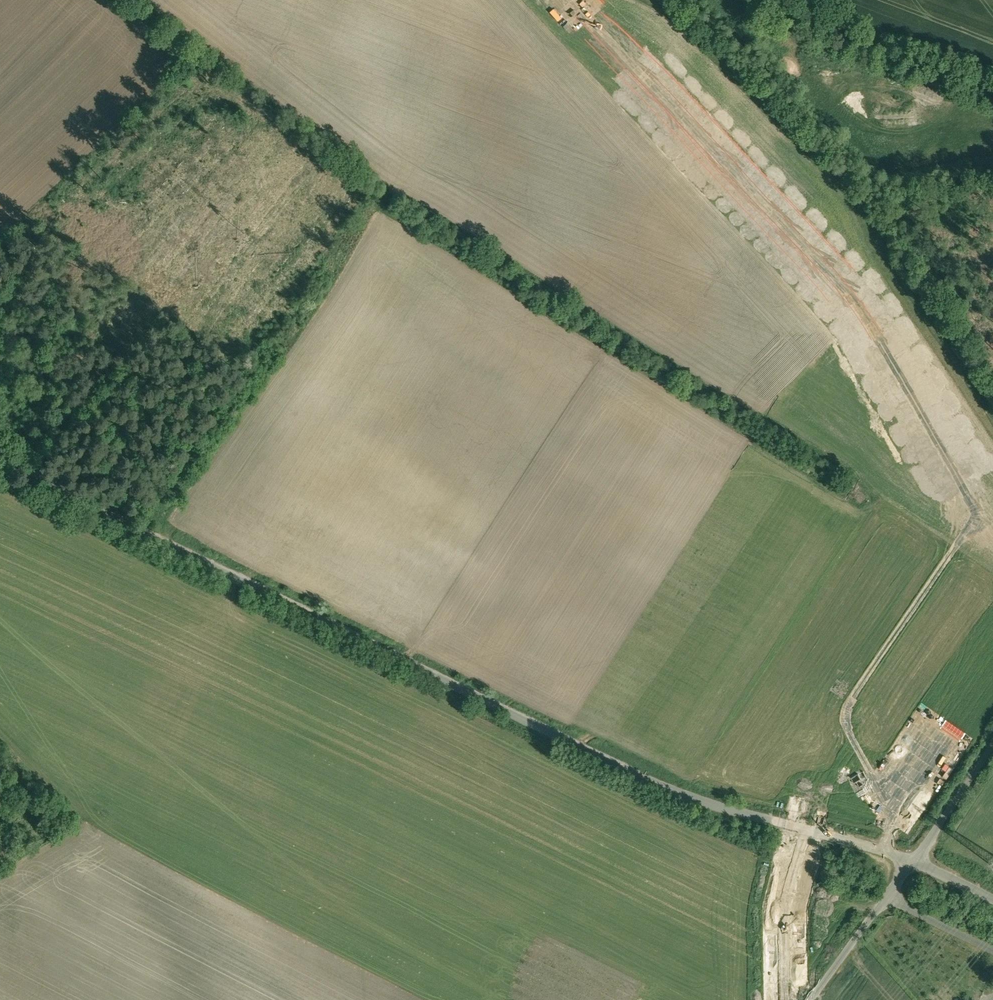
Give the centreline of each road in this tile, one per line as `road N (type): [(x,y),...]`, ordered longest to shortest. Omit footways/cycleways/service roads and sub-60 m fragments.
road 1 (unclassified): [(917,862),(696,800),(177,566),(0,431)]
road 2 (track): [(992,88),(759,0)]
road 3 (unclassified): [(813,999),(917,862)]
road 4 (unclassified): [(992,746),(917,862)]

